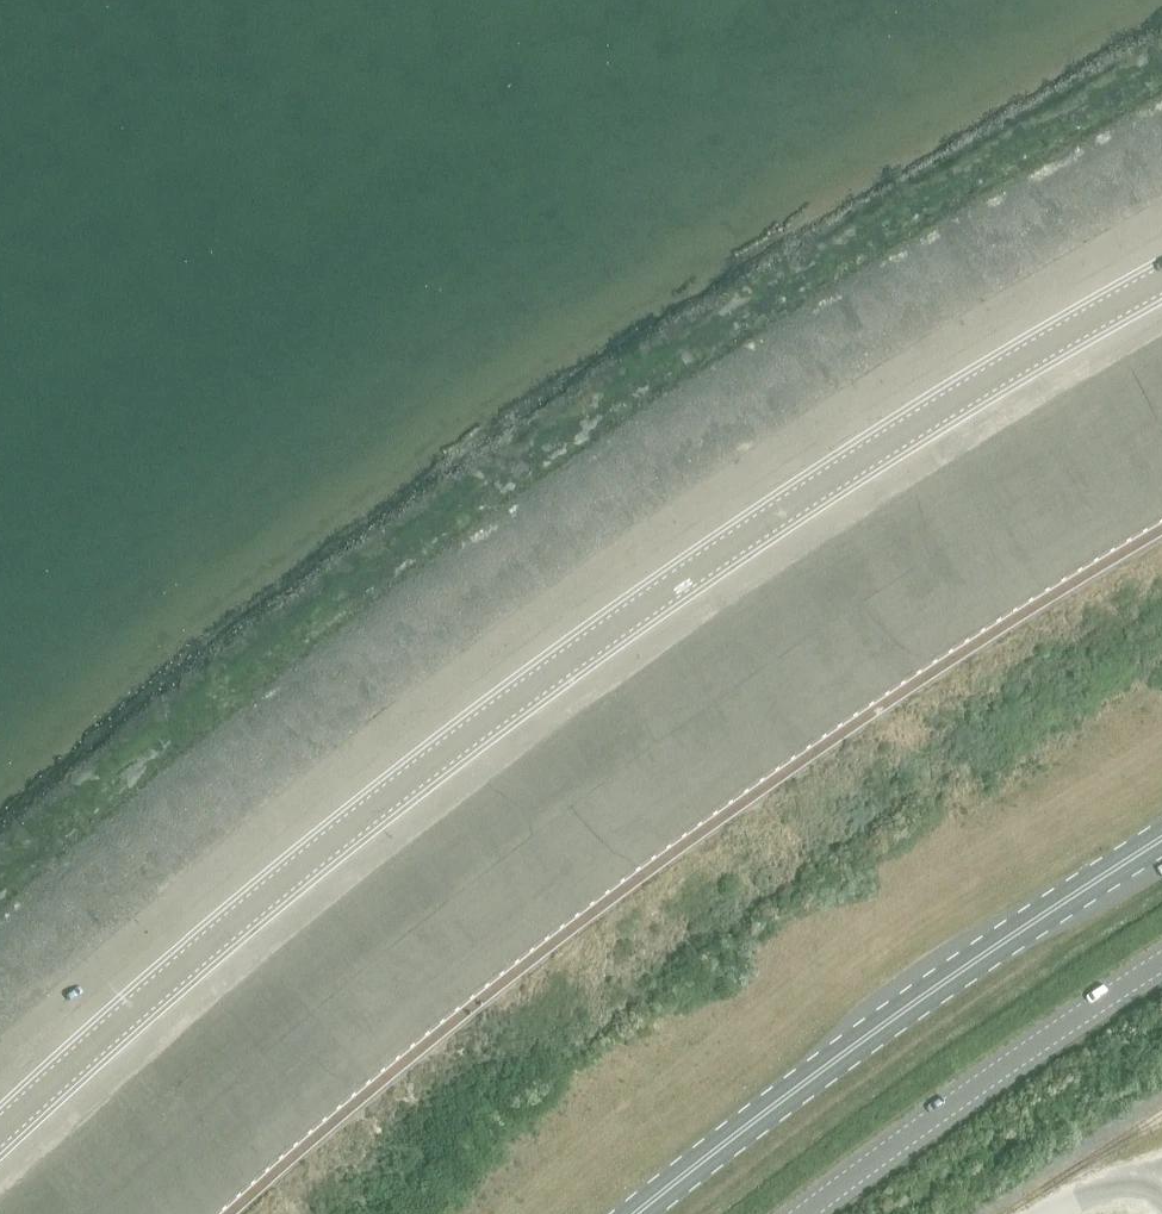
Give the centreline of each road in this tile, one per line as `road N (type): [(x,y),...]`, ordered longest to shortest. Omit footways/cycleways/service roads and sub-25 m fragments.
road 1 (unclassified): [(0,1134),(365,813),(624,621),(966,391),(1161,285)]
road 2 (primary): [(636,1213),(905,1008),(1161,838)]
road 3 (tertiary): [(804,1213),(1161,964)]

